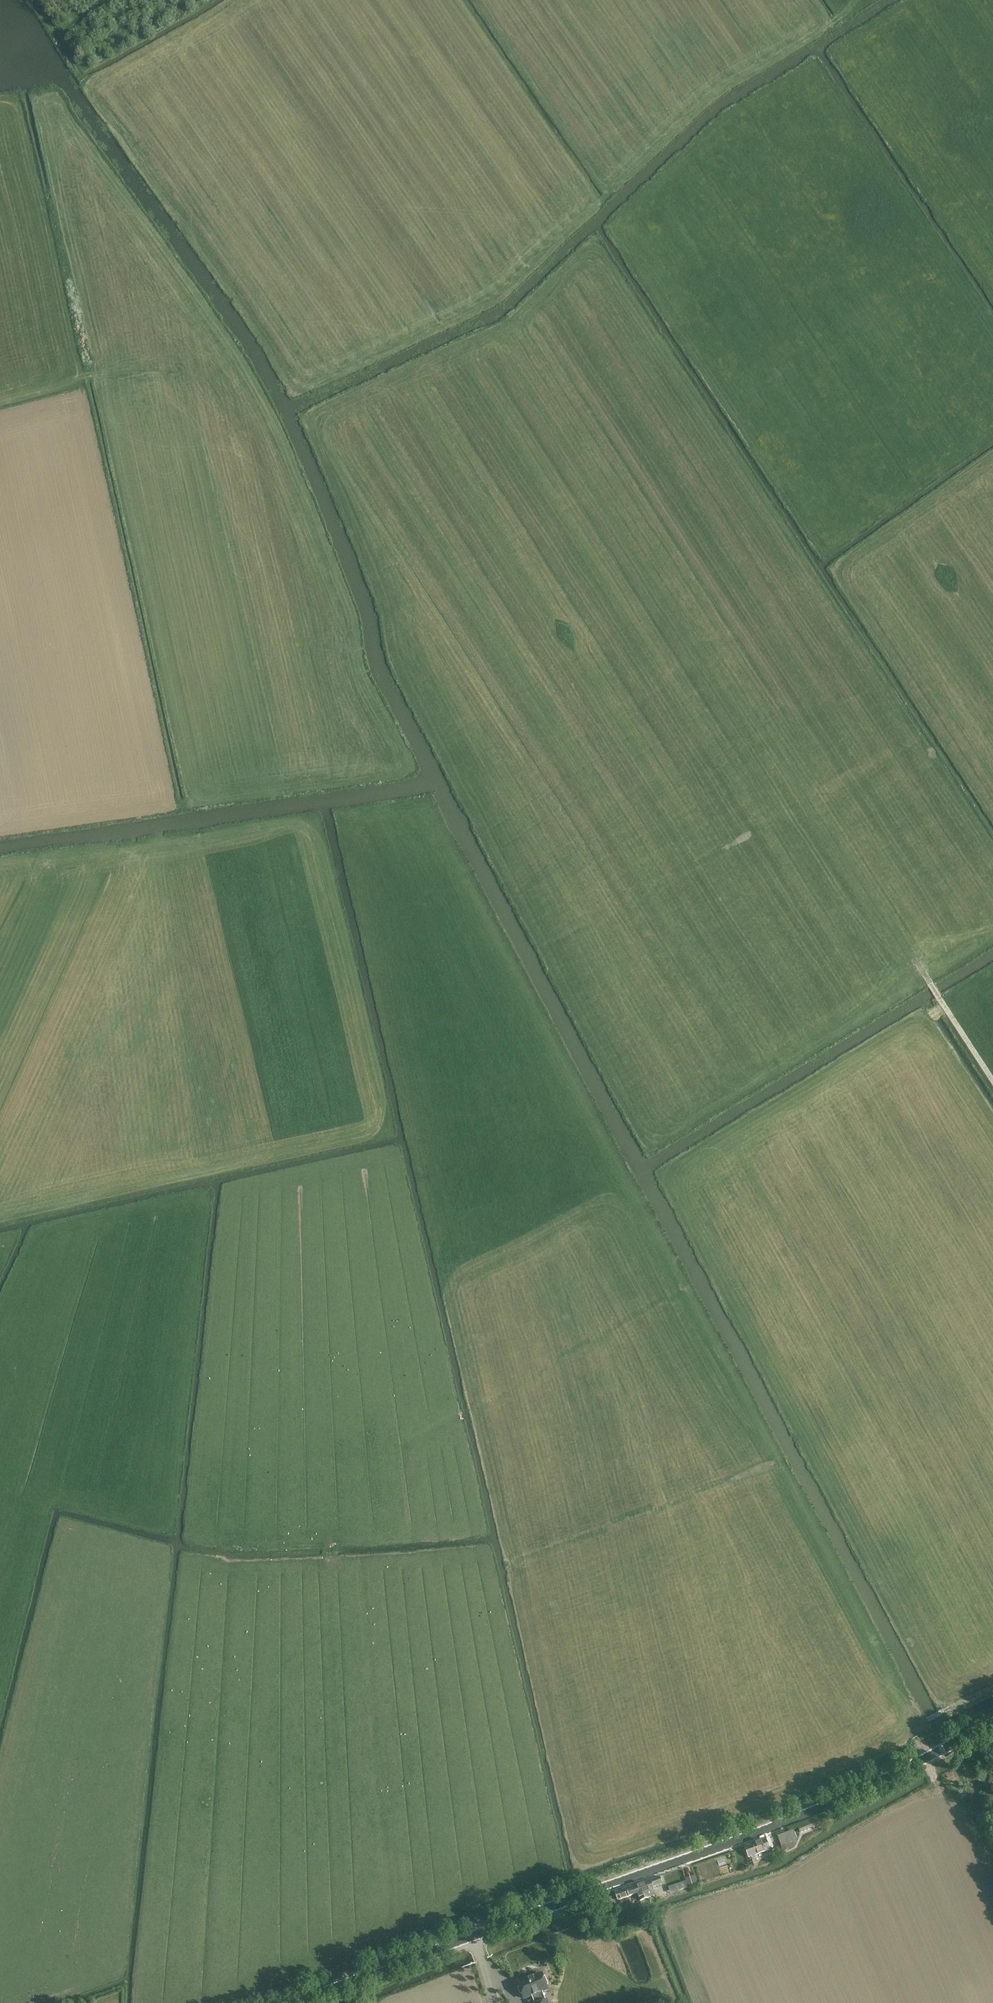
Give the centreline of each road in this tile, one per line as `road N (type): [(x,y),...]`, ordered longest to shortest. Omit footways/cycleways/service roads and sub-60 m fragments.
road 1 (tertiary): [(295,2002),(803,1815),(992,1722)]

